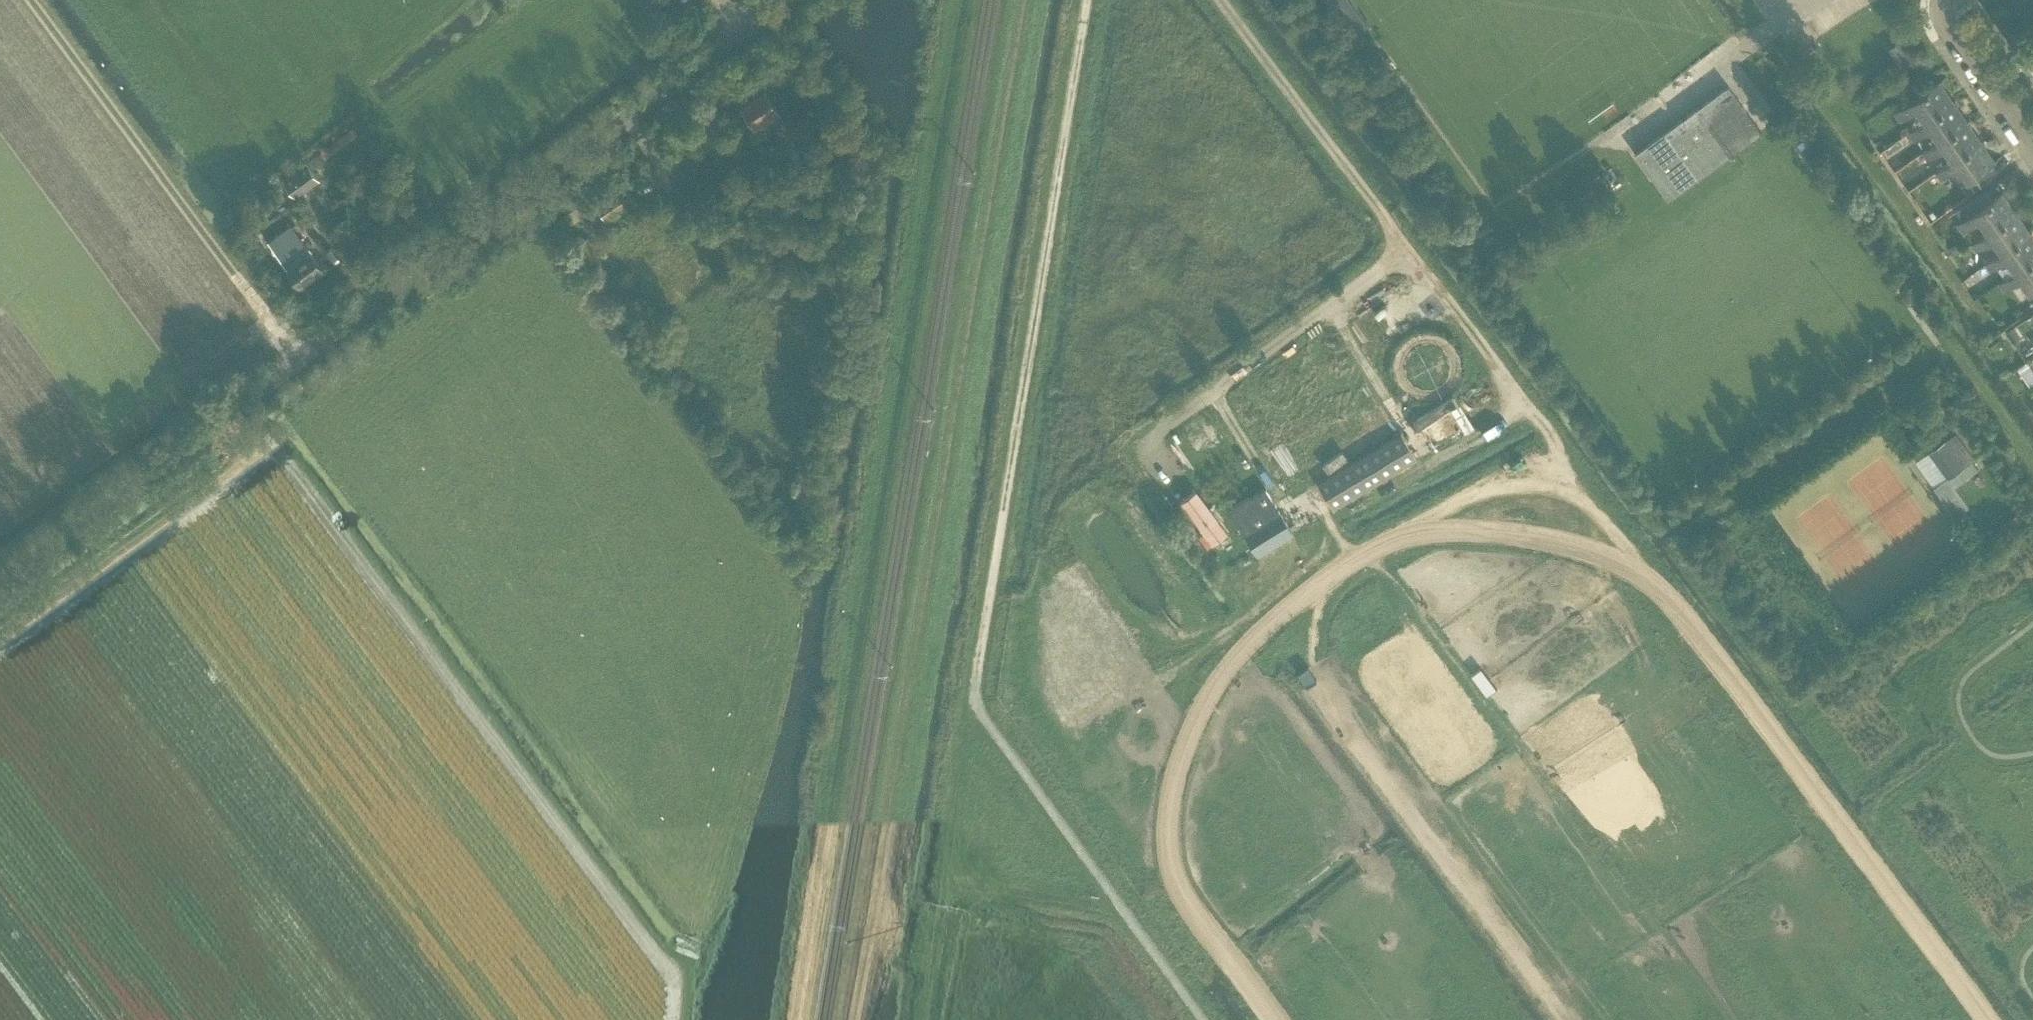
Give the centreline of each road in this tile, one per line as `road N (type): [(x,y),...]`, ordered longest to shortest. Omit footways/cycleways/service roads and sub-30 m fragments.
road 1 (track): [(1206,1019),(975,699),(1090,0)]
road 2 (unclassified): [(0,582),(789,0)]
road 3 (track): [(1146,468),(1143,448),(1154,436),(1395,258),(1401,242),(1223,0)]
road 4 (track): [(32,0),(304,357)]
road 5 (track): [(1401,242),(1524,401),(1525,414)]
road 6 (residential): [(1940,0),(1942,15),(2032,148)]

